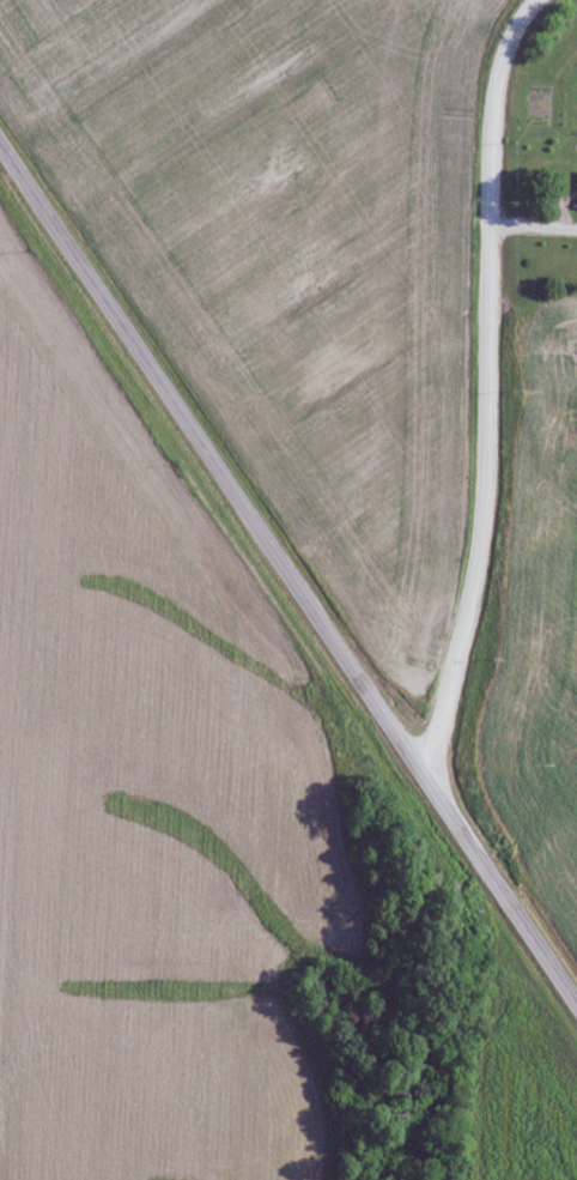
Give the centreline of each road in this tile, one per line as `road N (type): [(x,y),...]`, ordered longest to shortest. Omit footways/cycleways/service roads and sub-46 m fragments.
road 1 (residential): [(430,780),(481,525),(491,116),(499,61),(533,0)]
road 2 (tertiary): [(430,780),(0,142)]
road 3 (tertiary): [(576,1001),(430,780)]

